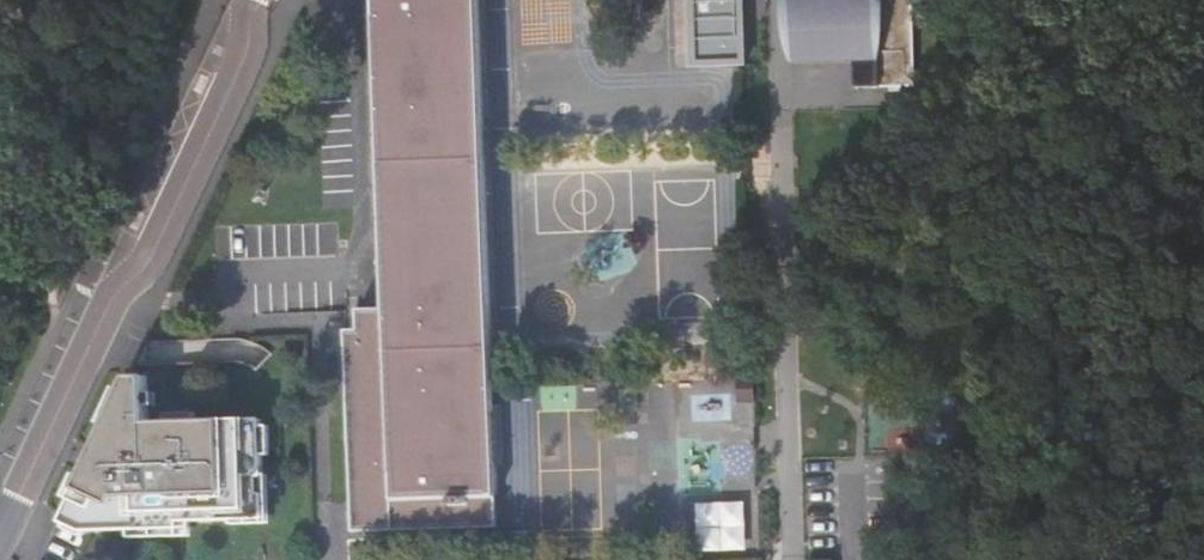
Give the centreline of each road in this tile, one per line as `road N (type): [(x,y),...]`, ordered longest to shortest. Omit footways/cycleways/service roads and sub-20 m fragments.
road 1 (tertiary): [(0,506),(107,289),(135,274),(251,34),(257,0)]

